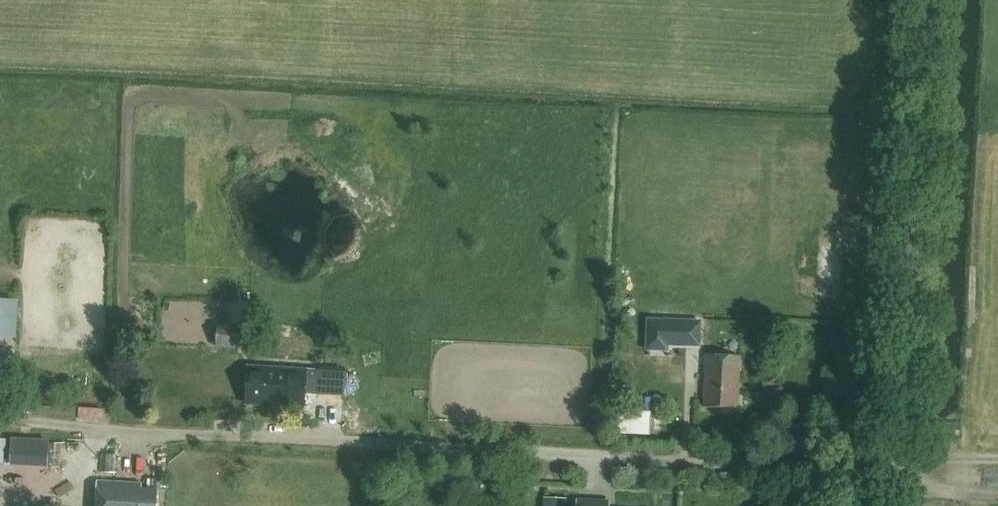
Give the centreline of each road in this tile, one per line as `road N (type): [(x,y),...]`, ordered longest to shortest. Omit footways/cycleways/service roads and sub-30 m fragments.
road 1 (track): [(0,418),(100,430),(899,469)]
road 2 (unclassified): [(897,505),(924,0)]

